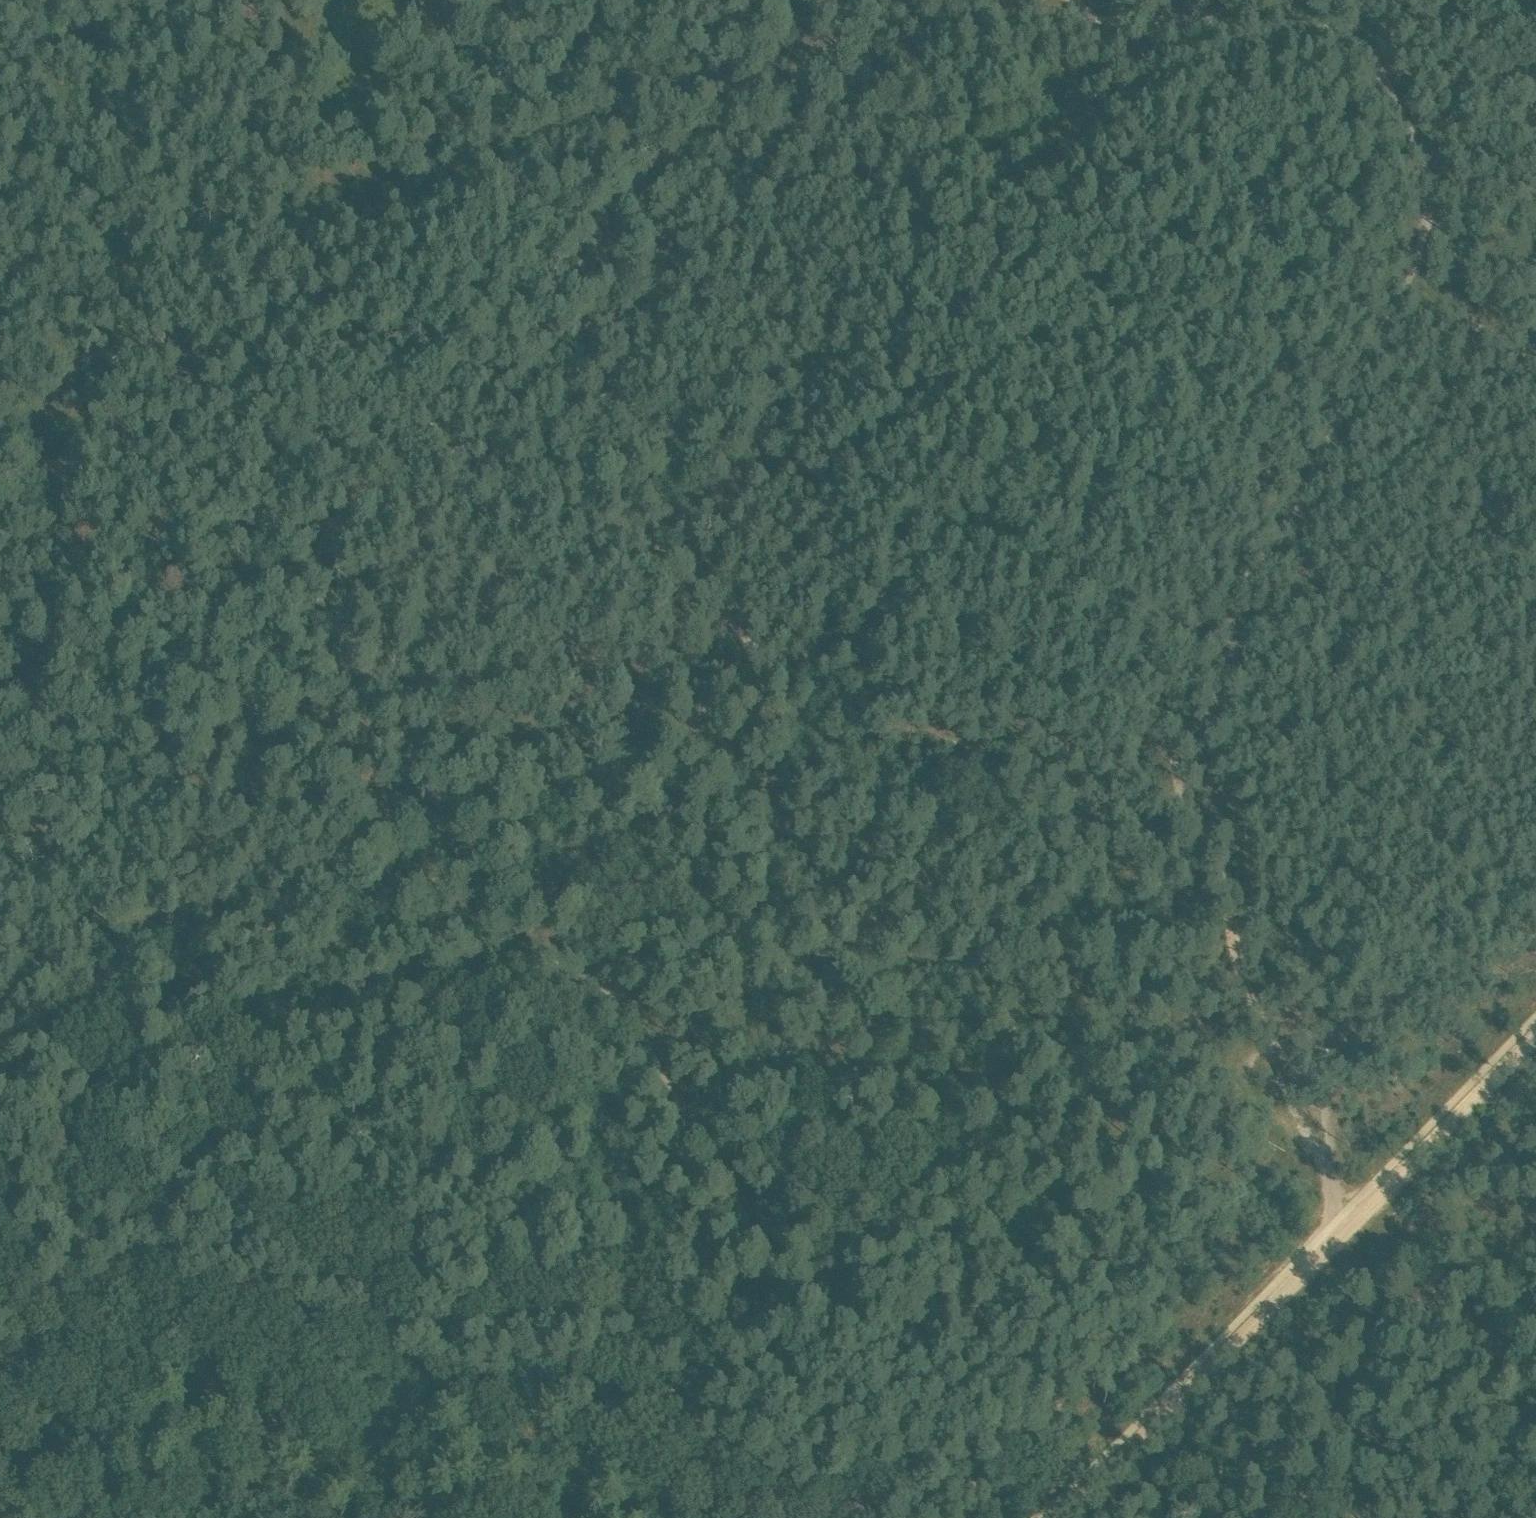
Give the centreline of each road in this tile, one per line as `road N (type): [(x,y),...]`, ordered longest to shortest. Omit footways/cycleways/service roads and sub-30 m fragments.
road 1 (track): [(0,1031),(247,927),(387,955),(526,954),(596,985),(621,1009),(766,1253),(807,1284),(875,1288),(1071,1337),(1128,1355),(1178,1383)]
road 2 (track): [(1408,281),(1278,537),(1231,606),(1221,682),(1172,766),(1219,856),(1225,912),(1255,1021),(1267,1047),(1295,1055),(1315,1082),(1327,1116),(1323,1160),(1344,1231)]
road 3 (track): [(282,0),(227,33),(214,55),(47,419),(46,488),(67,531)]
road 4 (track): [(1074,0),(1092,18),(1110,22),(1306,22),(1366,47),(1421,160),(1430,202),(1408,281)]
road 5 (track): [(1344,1231),(1535,1032)]
road 6 (track): [(1190,1387),(1344,1231)]
road 7 (track): [(1052,1517),(1190,1387)]
road 8 (track): [(1408,281),(1535,359)]

